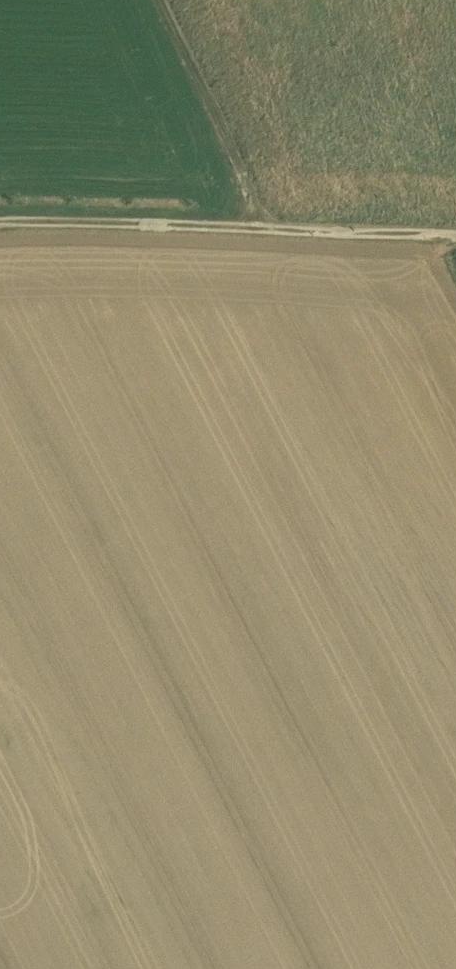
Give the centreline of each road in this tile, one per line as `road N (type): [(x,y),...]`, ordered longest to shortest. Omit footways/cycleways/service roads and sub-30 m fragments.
road 1 (track): [(0,233),(132,213),(283,236),(455,238)]
road 2 (track): [(165,0),(283,236)]

